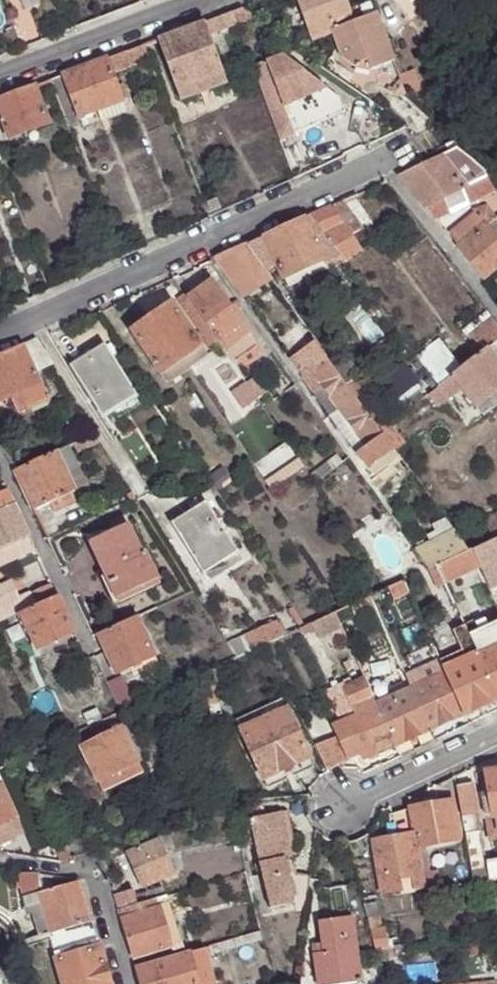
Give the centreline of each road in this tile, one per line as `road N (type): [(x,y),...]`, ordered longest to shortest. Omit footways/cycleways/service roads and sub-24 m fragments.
road 1 (residential): [(0,336),(411,148)]
road 2 (residential): [(0,78),(212,0)]
road 3 (residential): [(0,858),(91,870),(123,983)]
road 4 (residential): [(0,458),(87,645)]
road 5 (residential): [(496,734),(340,805)]

